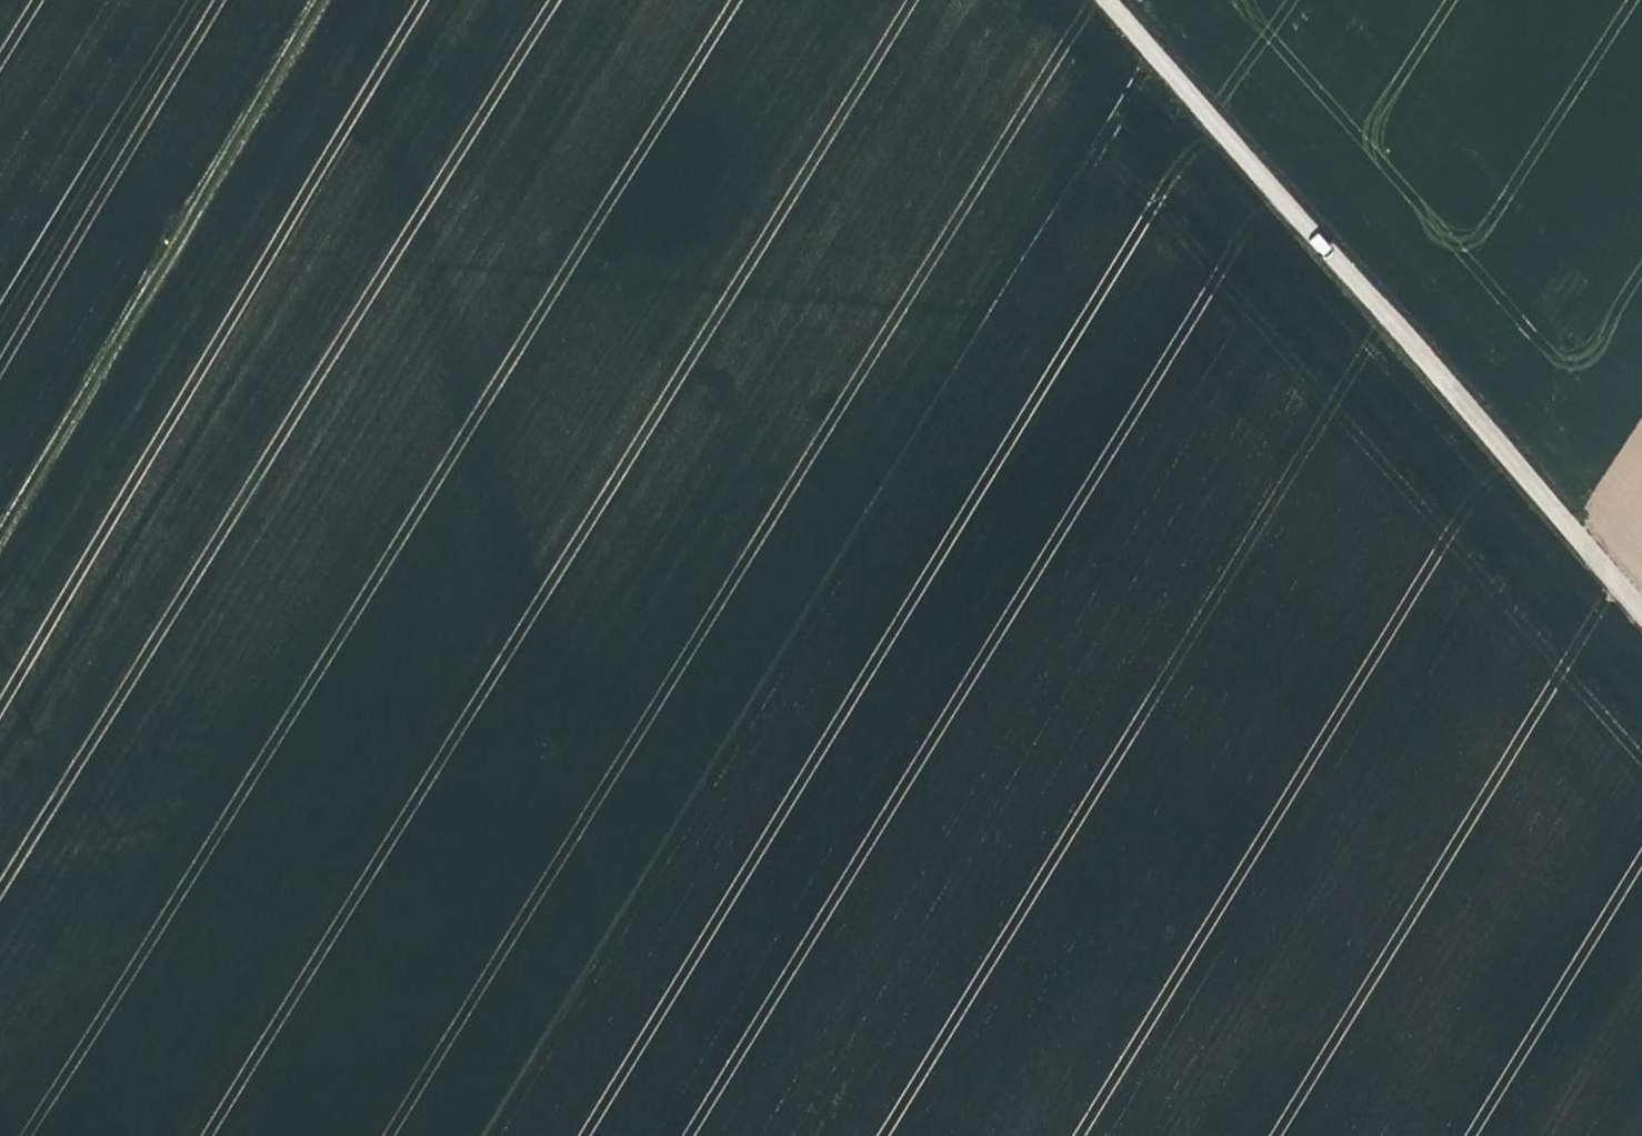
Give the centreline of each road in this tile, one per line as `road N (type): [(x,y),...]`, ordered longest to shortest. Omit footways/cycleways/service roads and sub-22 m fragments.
road 1 (track): [(1106,0),(1641,610)]
road 2 (track): [(0,519),(316,0)]

